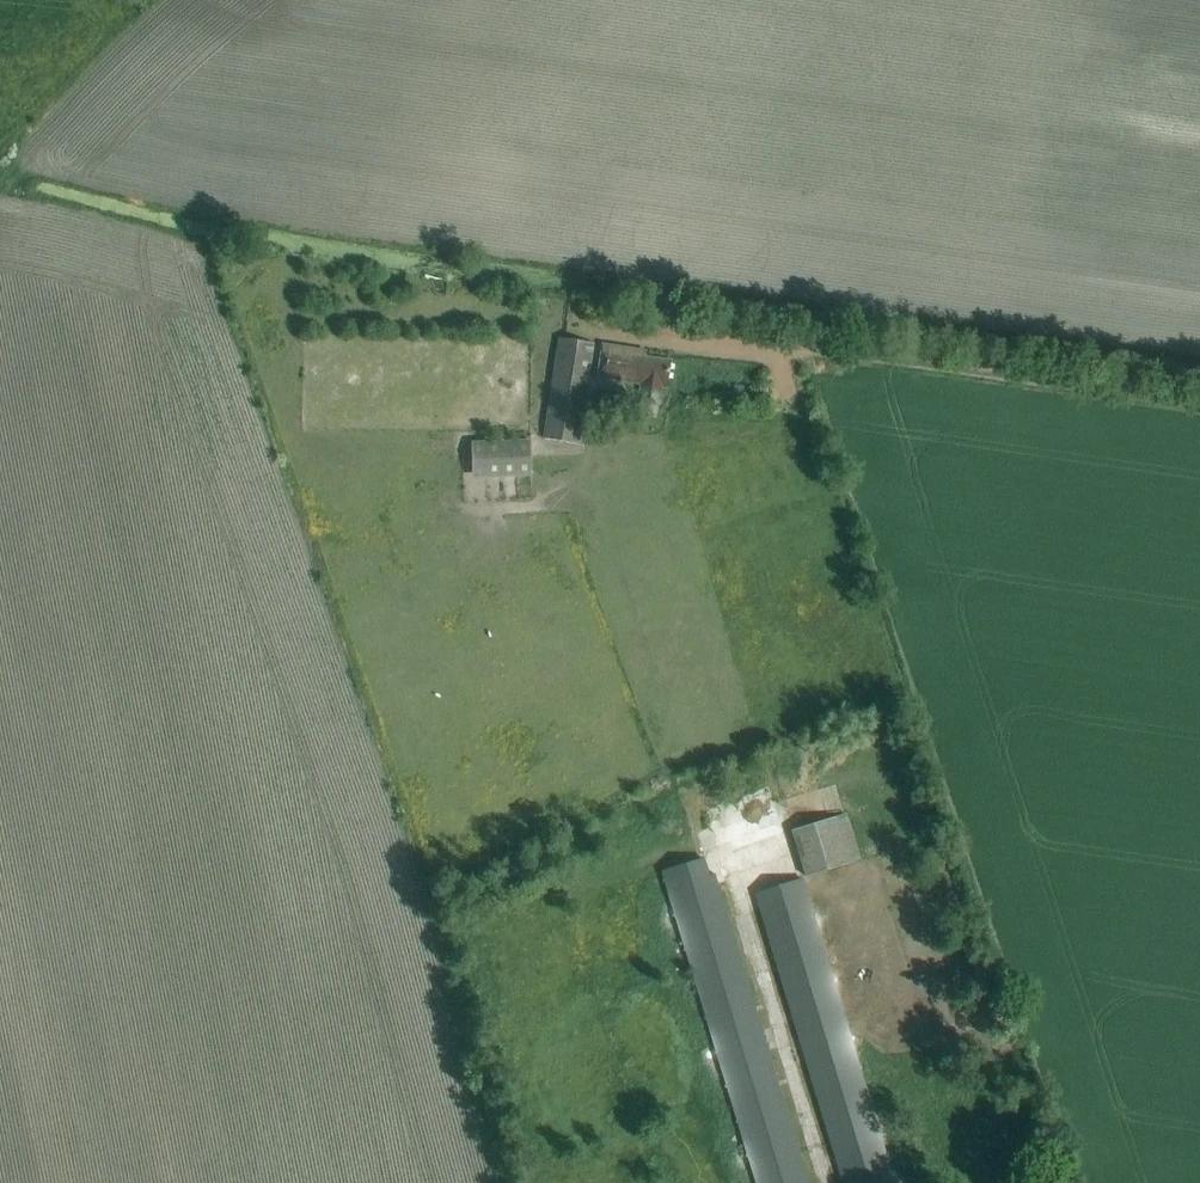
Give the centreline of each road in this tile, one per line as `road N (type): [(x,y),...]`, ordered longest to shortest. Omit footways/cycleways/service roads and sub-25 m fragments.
road 1 (track): [(1199,398),(684,328)]

